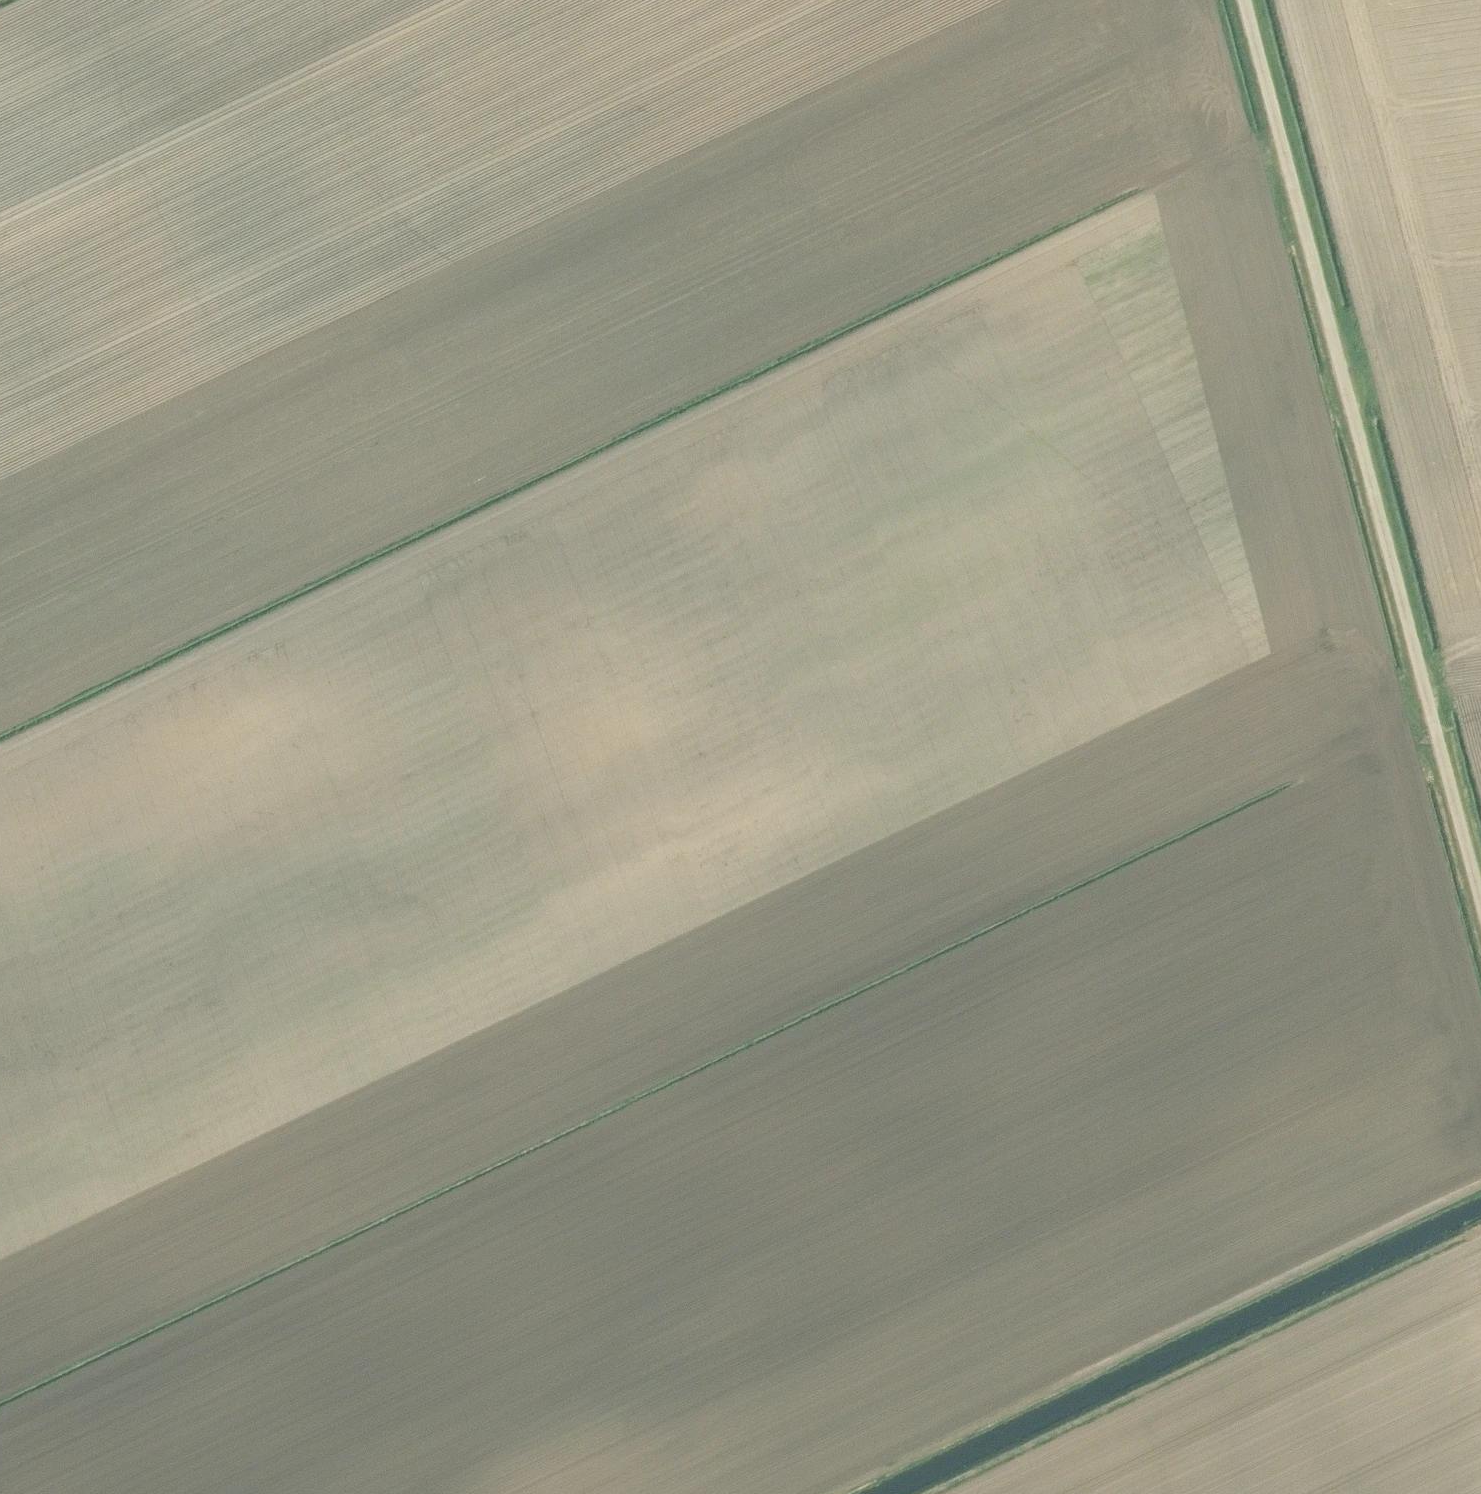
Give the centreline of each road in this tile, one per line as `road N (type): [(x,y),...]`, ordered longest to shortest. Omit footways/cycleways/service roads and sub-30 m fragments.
road 1 (unclassified): [(1480,899),(1245,0)]

